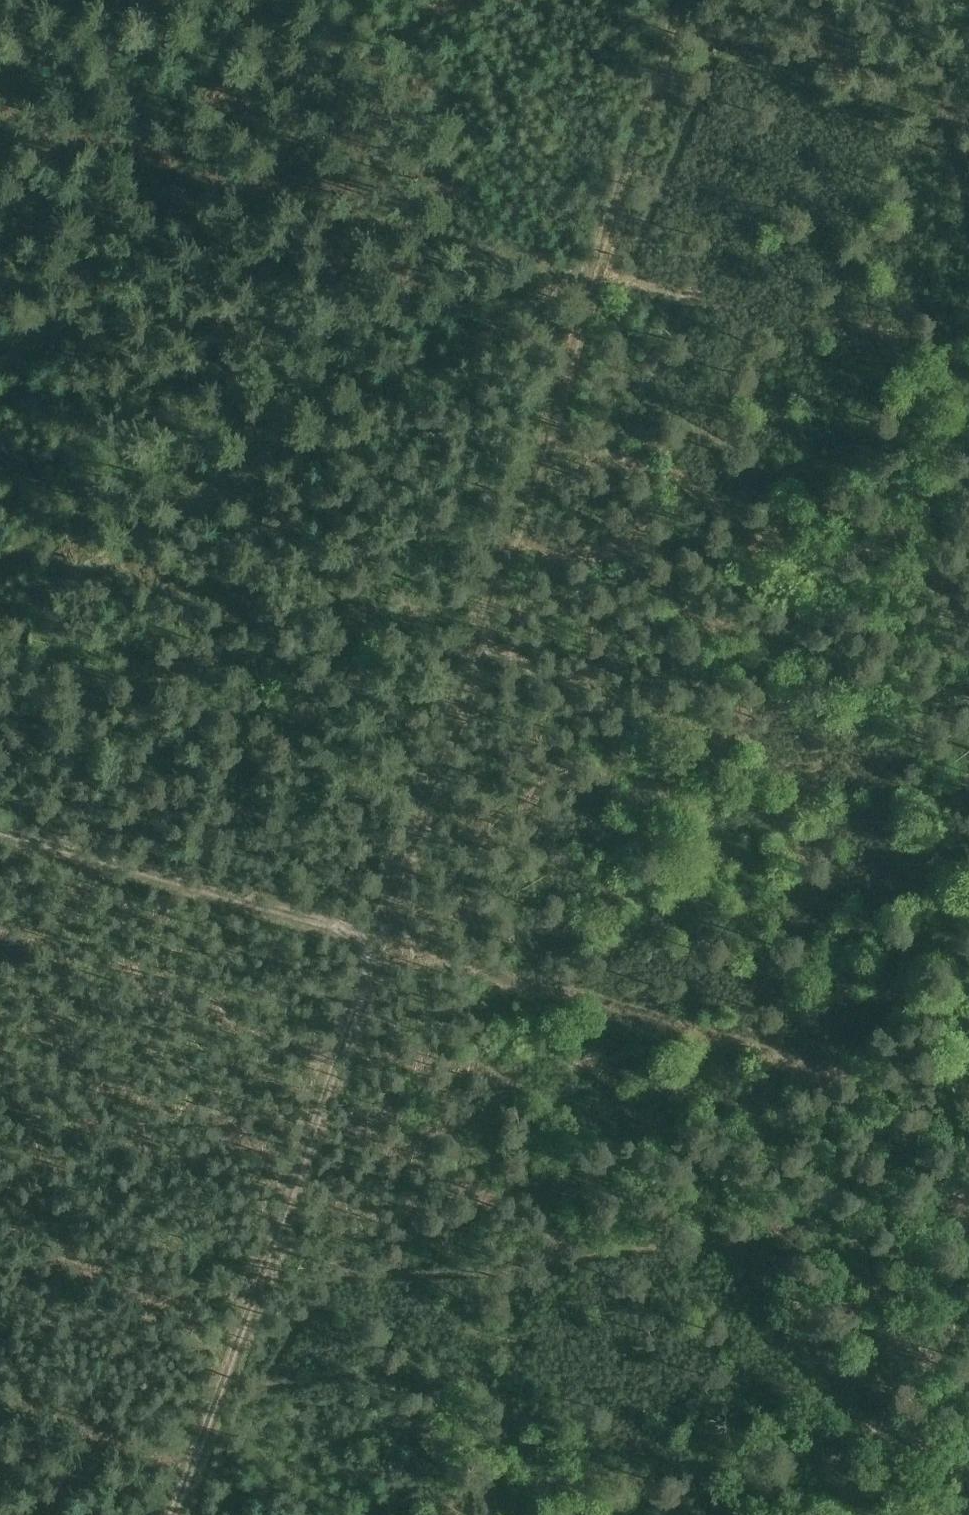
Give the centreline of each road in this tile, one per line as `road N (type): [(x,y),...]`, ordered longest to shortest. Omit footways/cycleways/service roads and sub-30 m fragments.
road 1 (track): [(175,1514),(370,950),(355,930),(0,829)]

